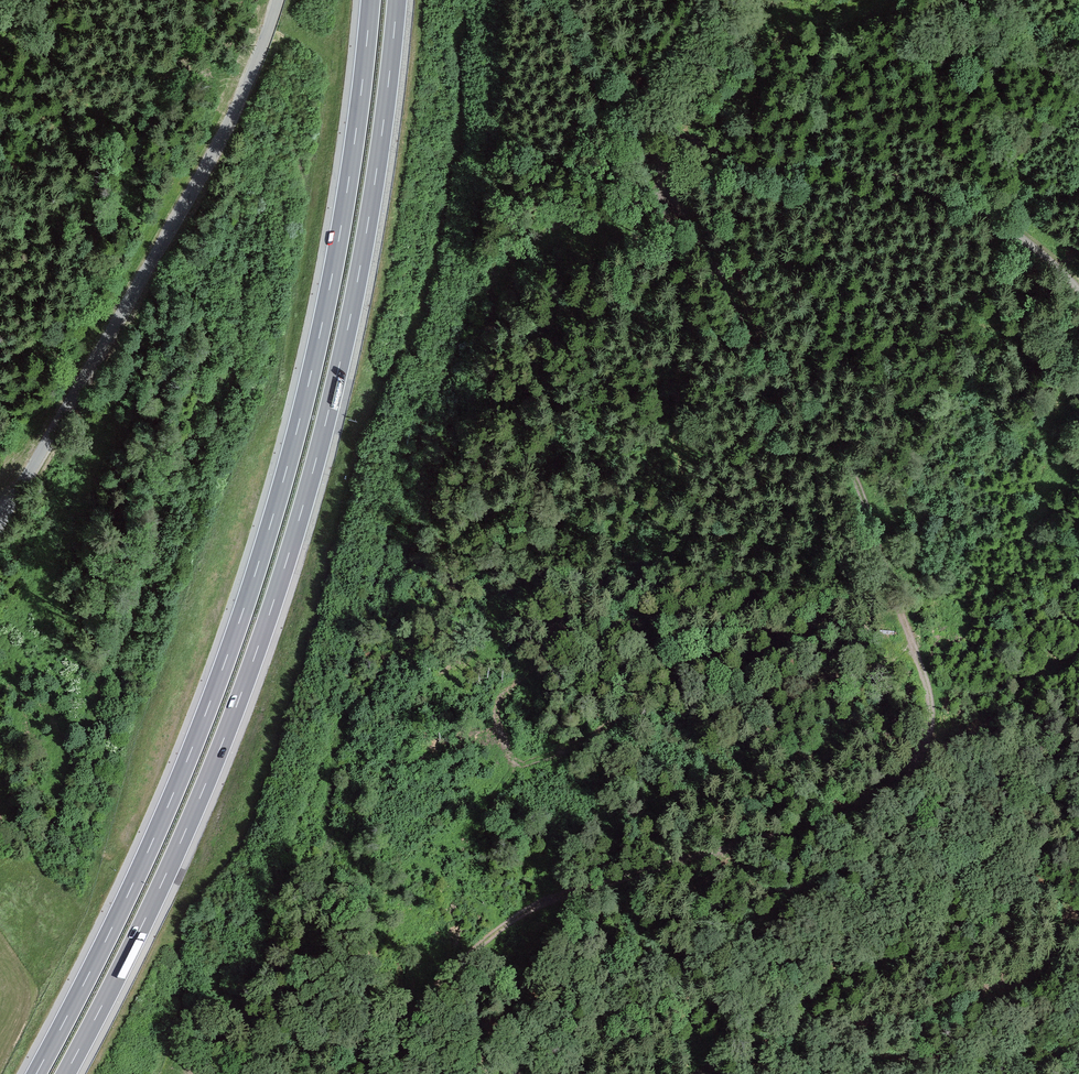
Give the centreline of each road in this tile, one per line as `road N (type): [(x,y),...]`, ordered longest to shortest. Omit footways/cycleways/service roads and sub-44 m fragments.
road 1 (track): [(644,128),(749,332),(850,470),(870,510),(932,697),(931,739),(910,771),(843,811),(559,898),(501,929),(409,1016),(369,1039),(321,1050),(266,1044)]
road 2 (motorway): [(370,0),(332,274),(260,561),(157,835),(36,1073)]
road 3 (motorway): [(66,1073),(181,846),(284,570),(359,279),(395,0)]
road 4 (unclassified): [(1078,290),(1023,240),(898,172),(747,145),(700,146),(644,128),(576,63),(545,0)]
road 5 (unclassified): [(278,0),(219,145),(0,522)]
road 6 (track): [(697,1073),(761,1040),(934,1009),(1078,949)]
road 7 (track): [(749,1049),(956,1058),(1078,1049)]
road 8 (track): [(667,178),(663,196),(640,214),(546,233),(502,268),(441,271)]

